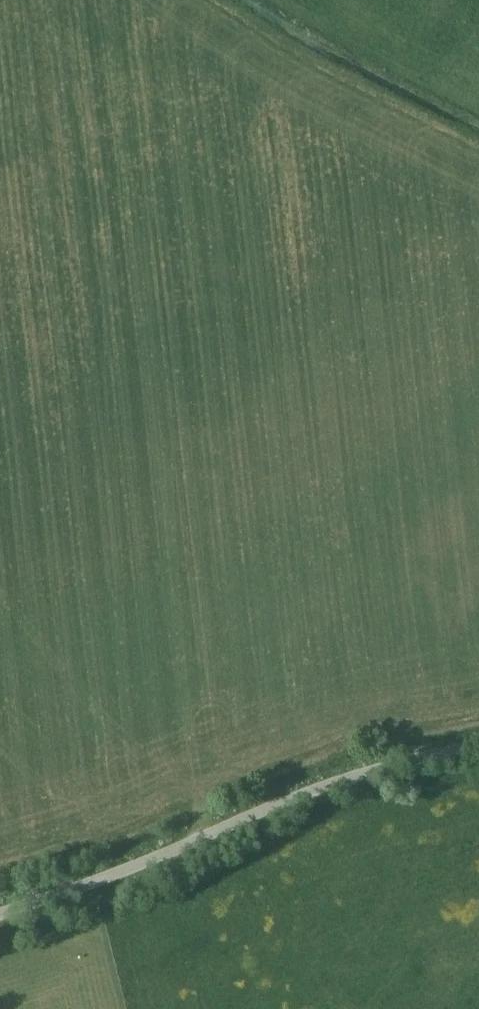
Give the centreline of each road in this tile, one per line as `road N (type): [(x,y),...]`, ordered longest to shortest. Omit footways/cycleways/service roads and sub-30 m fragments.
road 1 (unclassified): [(478,745),(331,784),(0,913)]

